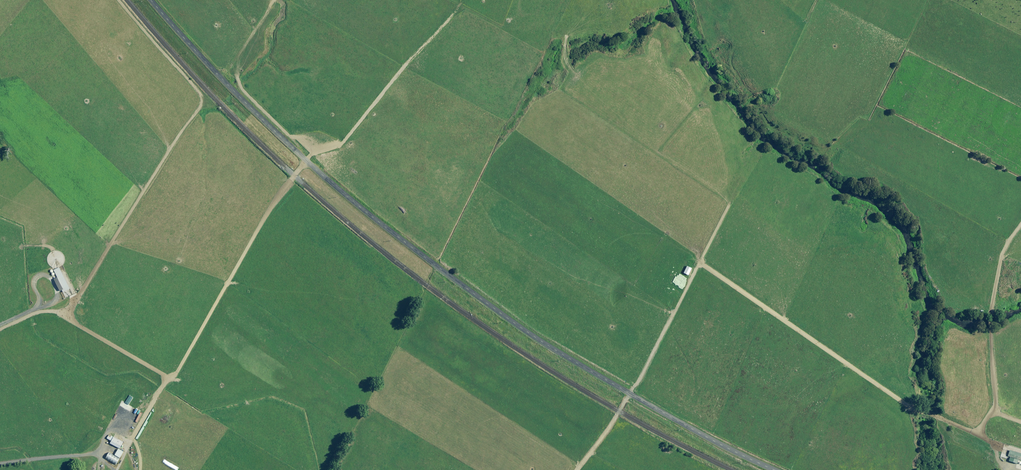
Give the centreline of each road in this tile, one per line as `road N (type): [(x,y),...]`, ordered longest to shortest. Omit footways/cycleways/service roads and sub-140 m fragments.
road 1 (unclassified): [(151,0),(308,163),(425,258),(560,353),(774,469)]
road 2 (track): [(724,217),(632,392),(579,469)]
road 3 (track): [(168,378),(305,160)]
road 4 (track): [(168,378),(56,313),(36,313),(0,330)]

